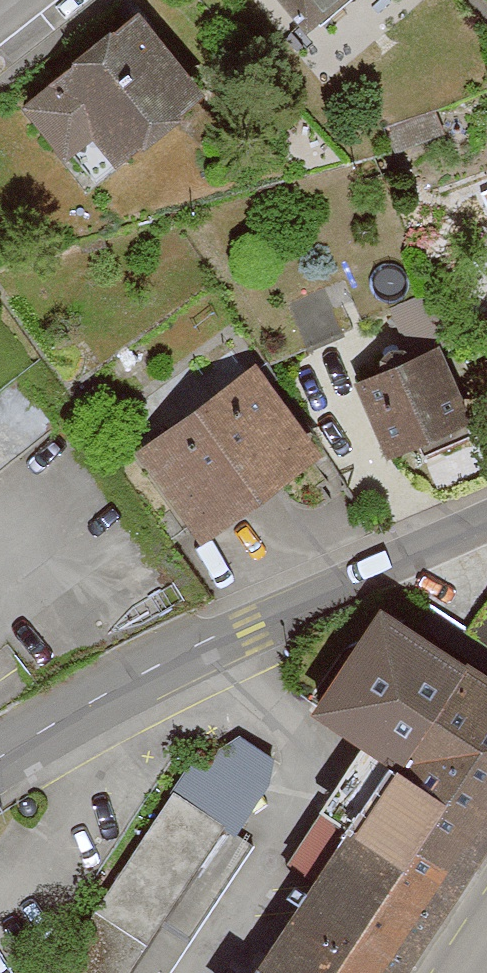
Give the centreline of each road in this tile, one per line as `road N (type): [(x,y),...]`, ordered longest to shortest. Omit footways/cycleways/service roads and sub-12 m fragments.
road 1 (tertiary): [(486,526),(128,688),(0,767)]

